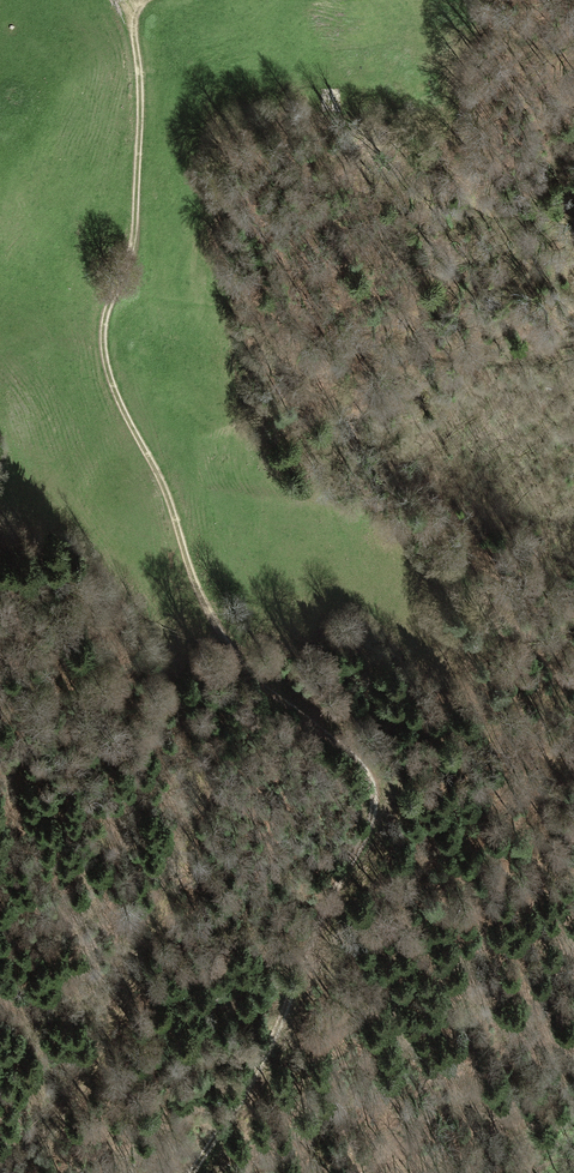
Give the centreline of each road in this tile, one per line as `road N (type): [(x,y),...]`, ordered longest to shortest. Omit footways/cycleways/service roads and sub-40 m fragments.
road 1 (track): [(197,1172),(276,1037),(382,786),(374,767),(268,683),(186,575),(164,491),(107,385),(103,322),(122,284),(136,219),(133,2)]
road 2 (track): [(5,1172),(66,1095),(116,994),(189,820),(189,778)]

